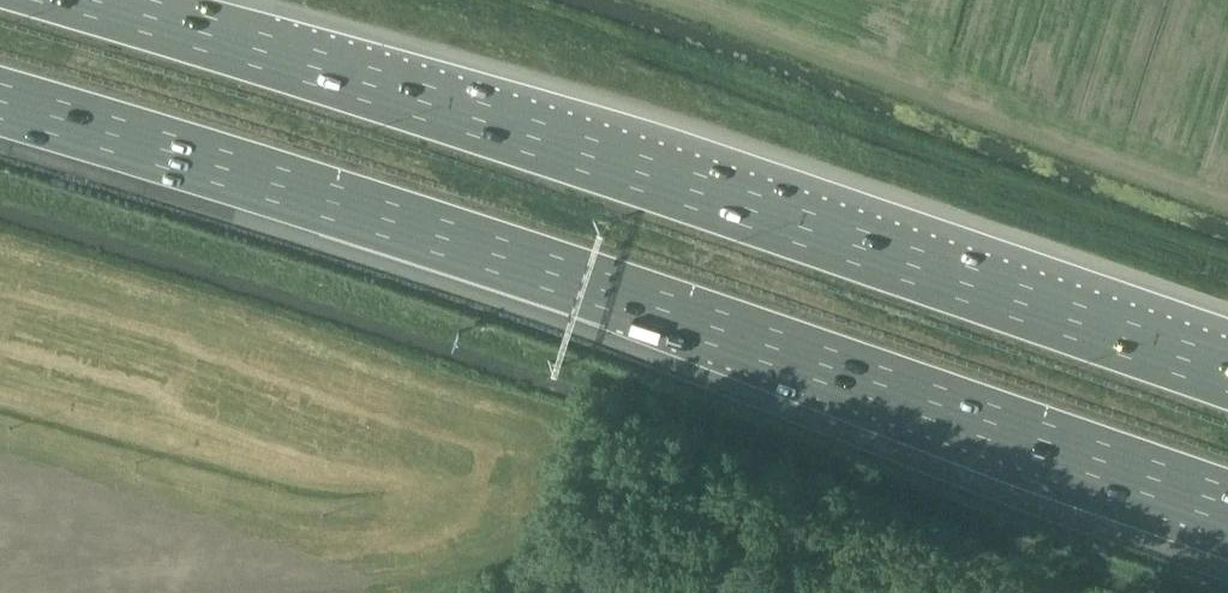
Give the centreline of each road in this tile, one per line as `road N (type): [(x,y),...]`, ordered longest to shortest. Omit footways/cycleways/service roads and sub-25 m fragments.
road 1 (motorway): [(0,98),(612,289),(1227,500)]
road 2 (motorway): [(1227,374),(485,116),(95,0)]

